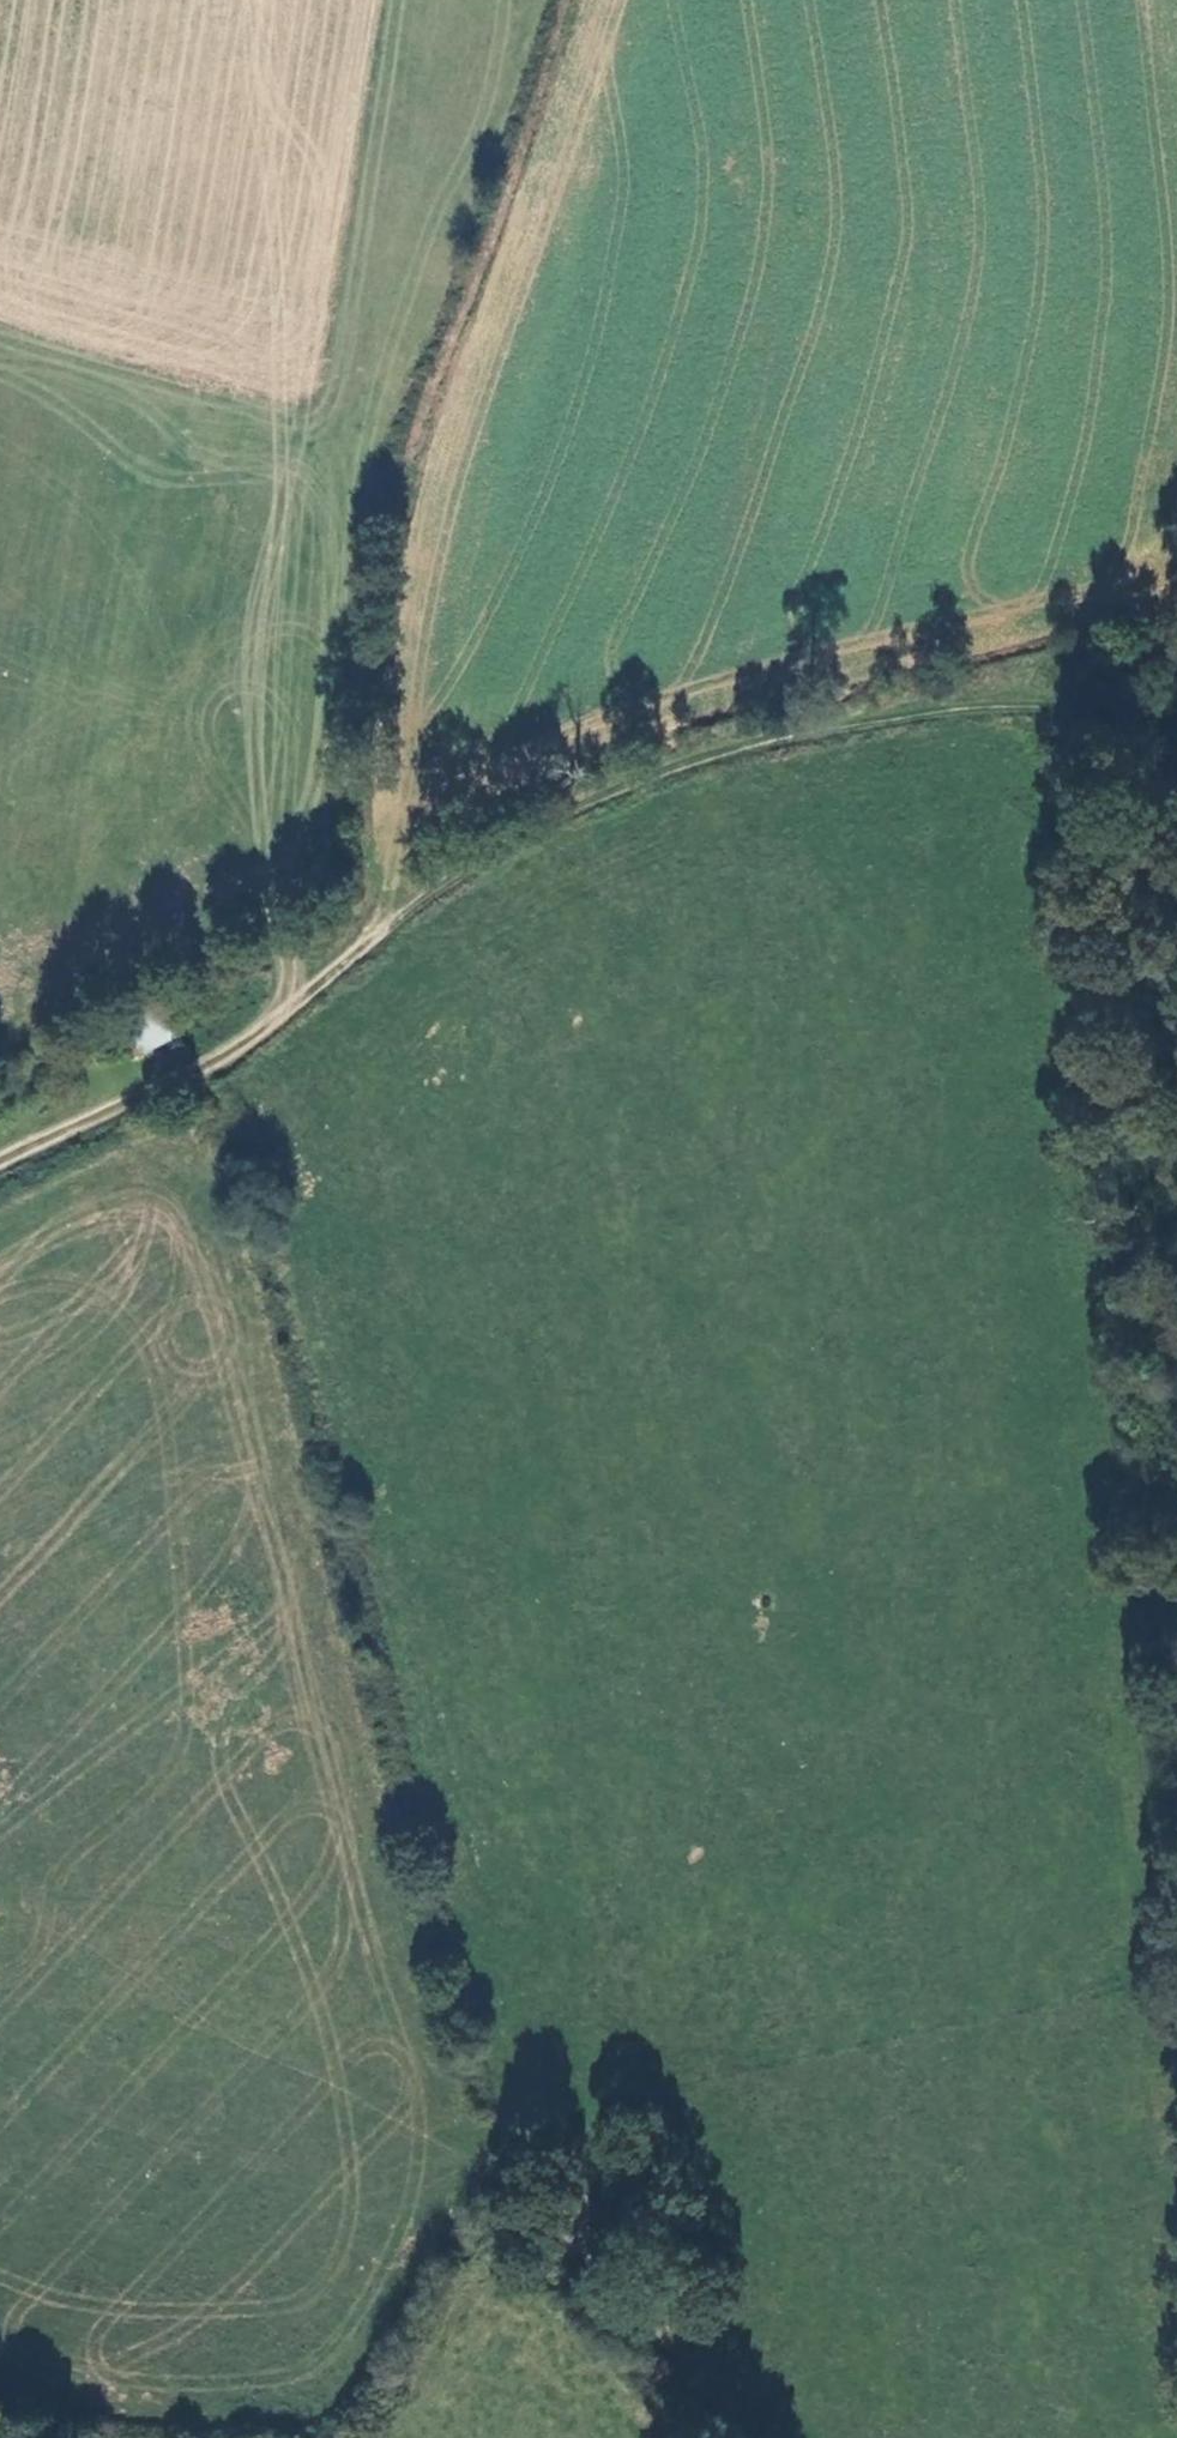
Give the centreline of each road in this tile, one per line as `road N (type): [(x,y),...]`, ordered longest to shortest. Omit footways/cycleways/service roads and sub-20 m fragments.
road 1 (track): [(1176,705),(1119,714),(889,711),(736,745),(593,800),(392,920),(195,1063),(0,1153)]

